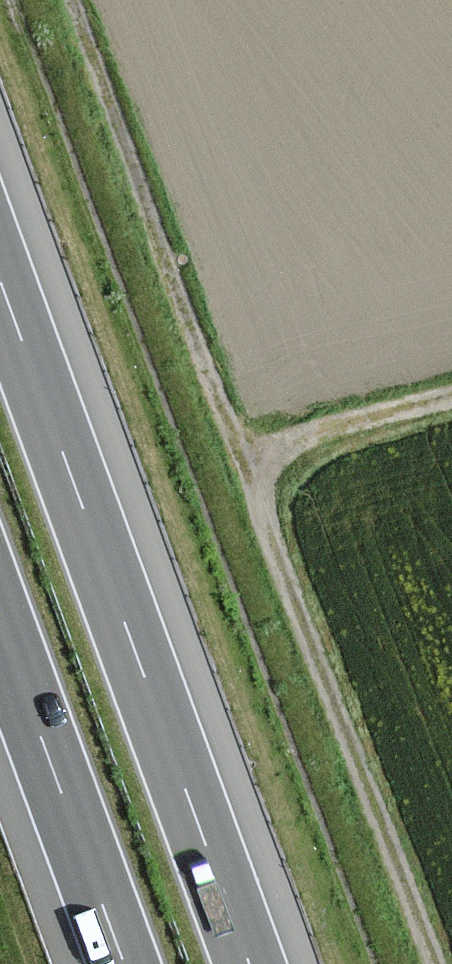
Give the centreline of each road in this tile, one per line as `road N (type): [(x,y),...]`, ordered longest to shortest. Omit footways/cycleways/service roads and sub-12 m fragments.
road 1 (track): [(437,963),(73,0)]
road 2 (motorway): [(250,963),(0,277)]
road 3 (motorway): [(0,625),(124,963)]
road 4 (track): [(241,454),(451,393)]

